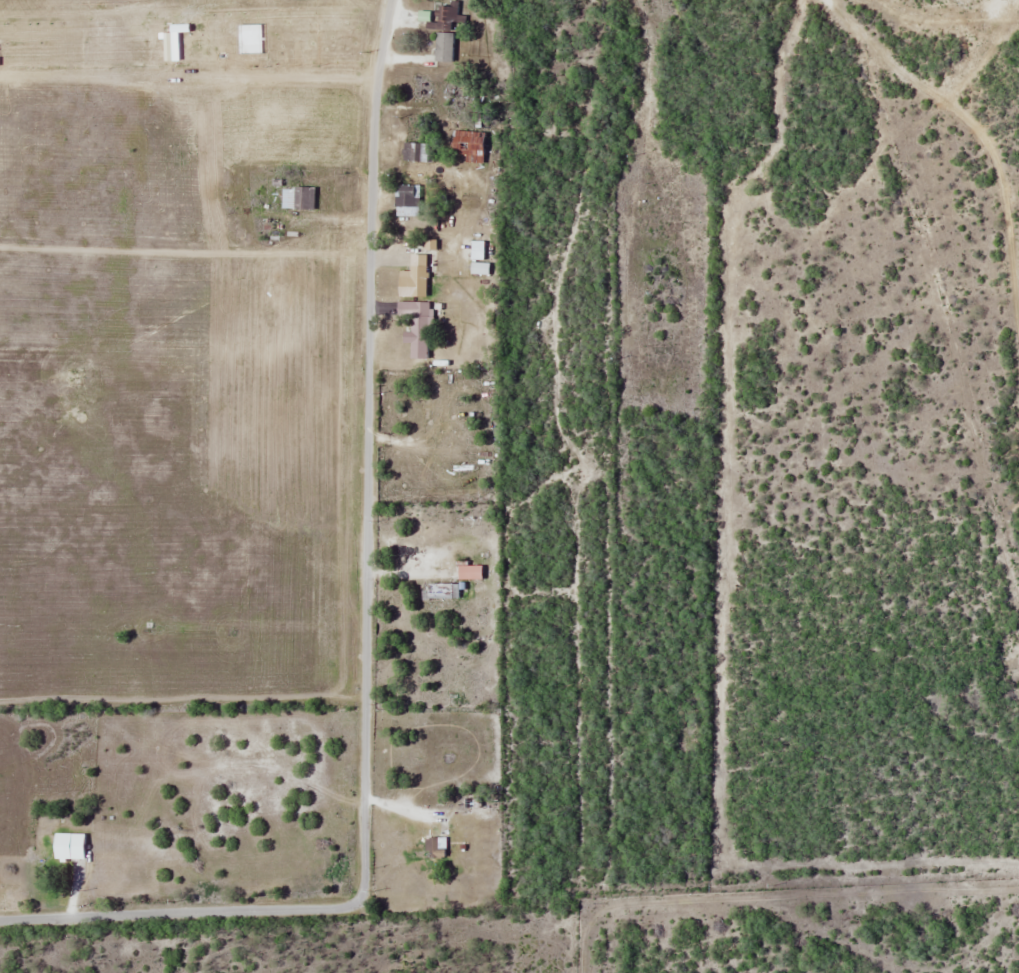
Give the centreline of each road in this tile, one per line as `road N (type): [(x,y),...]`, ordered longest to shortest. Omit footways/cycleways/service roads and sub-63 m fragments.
road 1 (residential): [(0,921),(336,908),(363,889),(373,122),(391,0)]

